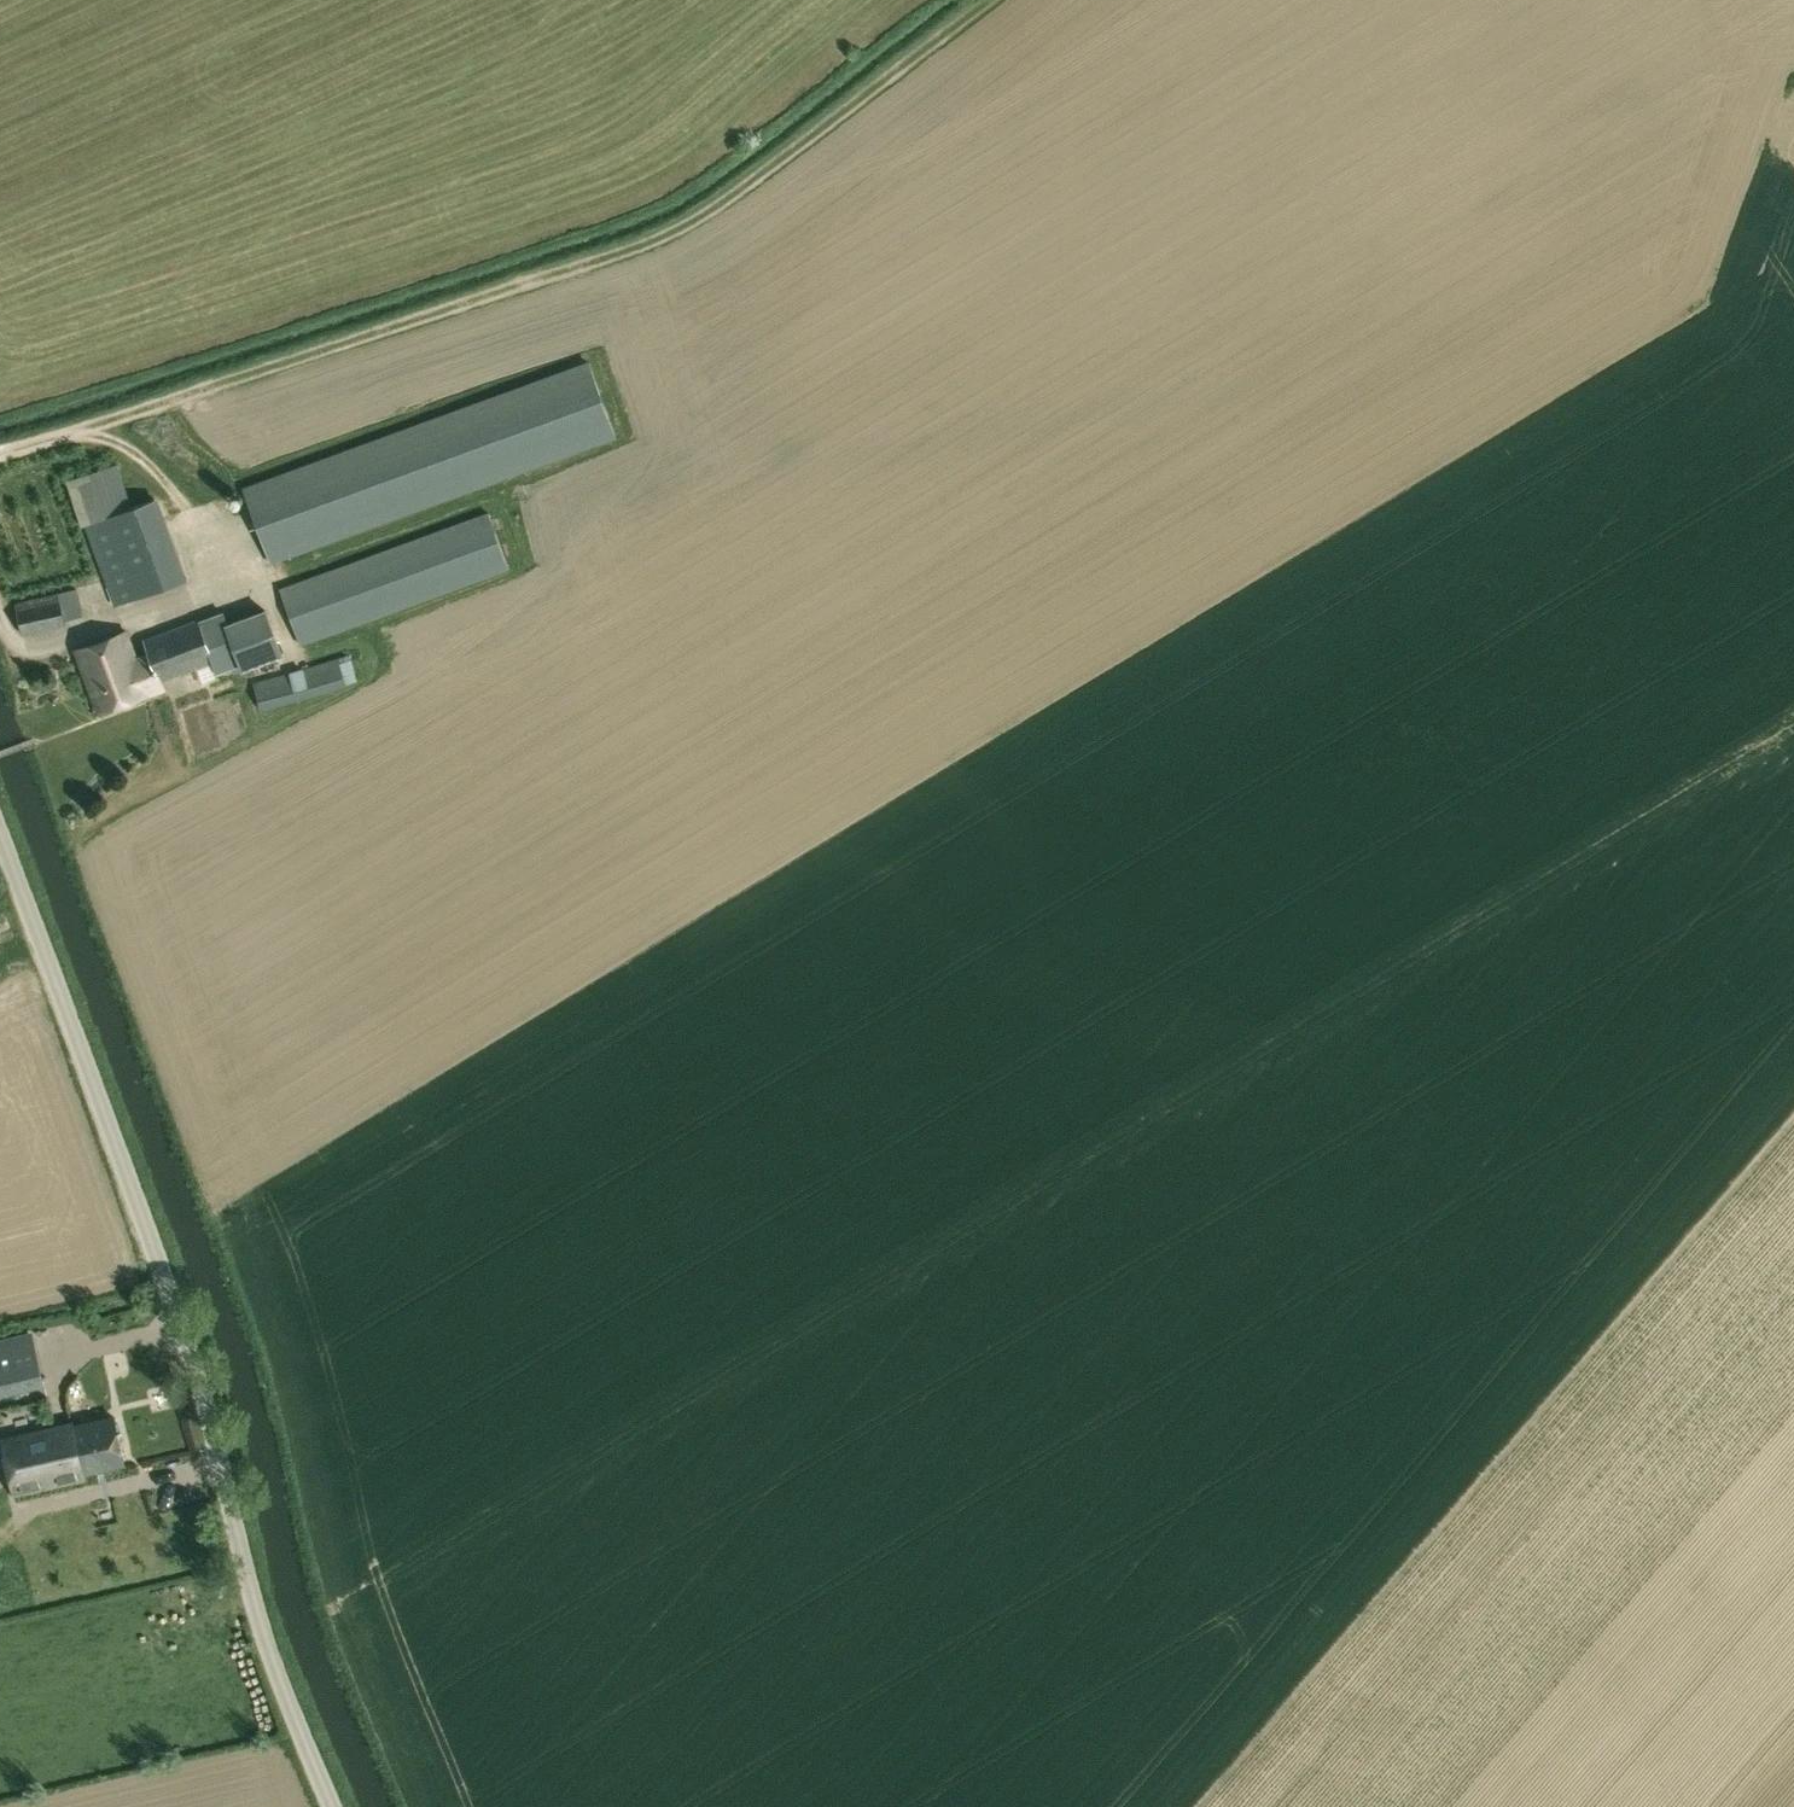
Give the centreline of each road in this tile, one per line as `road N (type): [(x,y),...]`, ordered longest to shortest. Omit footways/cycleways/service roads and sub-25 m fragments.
road 1 (unclassified): [(334,1806),(245,1581),(194,1362),(0,843)]

